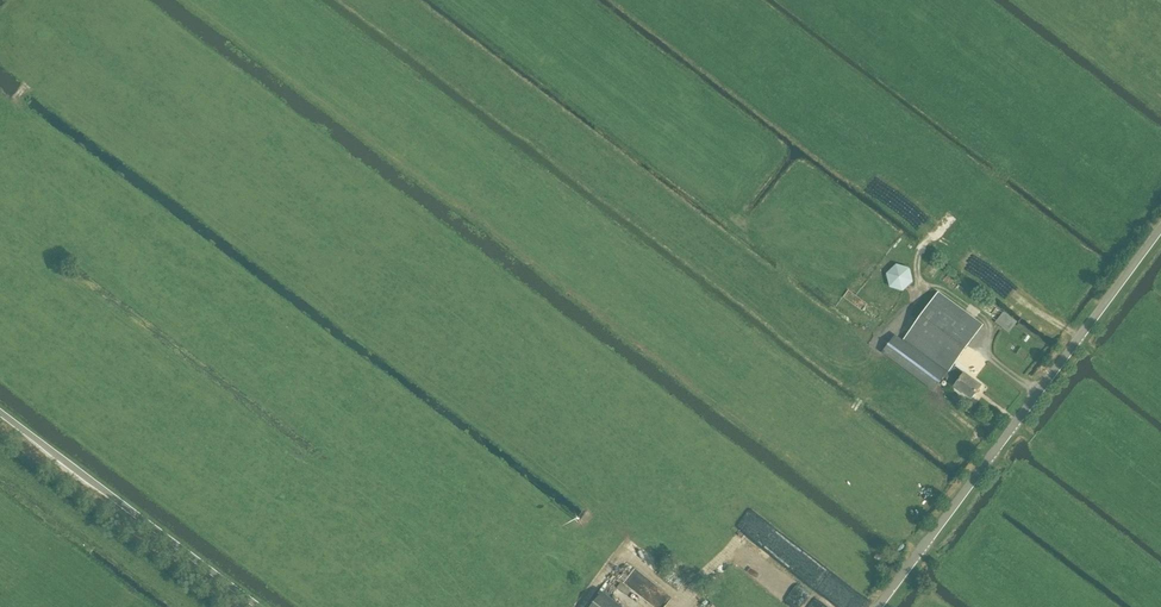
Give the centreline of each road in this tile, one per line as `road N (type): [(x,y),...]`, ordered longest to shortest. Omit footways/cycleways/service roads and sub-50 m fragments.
road 1 (unclassified): [(878,606),(1160,228)]
road 2 (unclassified): [(255,606),(0,413)]

